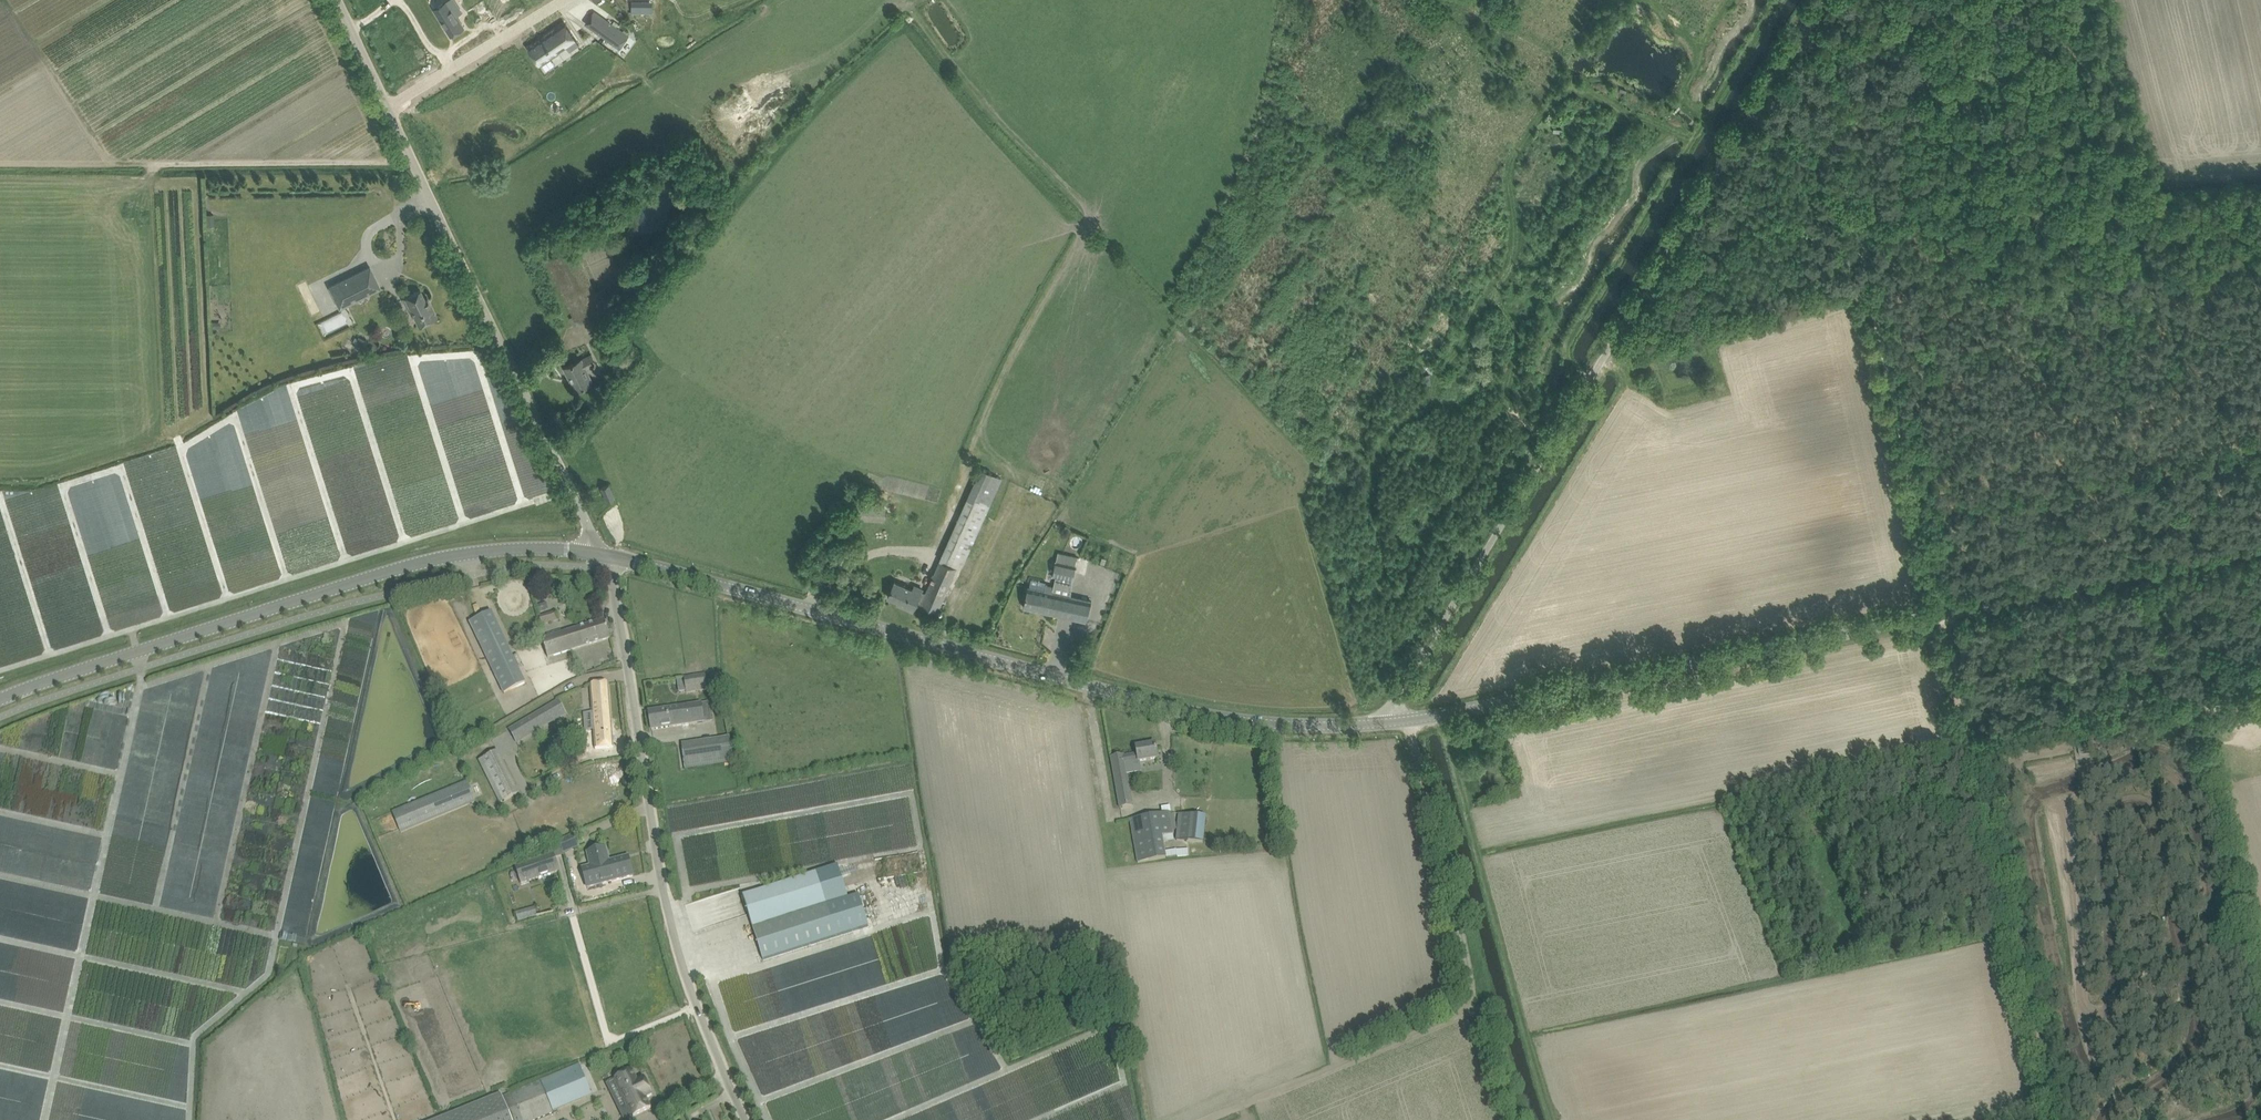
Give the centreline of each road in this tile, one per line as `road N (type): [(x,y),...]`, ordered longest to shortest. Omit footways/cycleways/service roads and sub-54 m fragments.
road 1 (track): [(2053,1119),(1976,750),(1806,28)]
road 2 (tertiary): [(1382,724),(2260,546)]
road 3 (unclassified): [(1382,724),(1824,0)]
road 4 (tertiary): [(1382,724),(1267,724),(1178,709),(603,556)]
road 5 (track): [(1495,293),(1518,336),(1508,402),(1488,424),(1477,471),(1435,517),(1409,583),(1387,594),(1378,584),(1384,543),(1372,503),(1380,454),(1397,424),(1431,400),(1477,315)]
road 6 (tertiary): [(0,699),(433,560),(554,549),(603,556)]
road 7 (unclassified): [(603,556),(336,0)]
road 8 (unclassified): [(746,1119),(680,956),(603,556)]
road 9 (track): [(937,644),(1017,483),(987,444),(986,414),(1094,219)]
road 10 (track): [(1590,381),(1570,363),(1568,346),(1777,0)]
road 11 (track): [(1436,715),(1552,1119)]
road 12 (track): [(1405,721),(1439,830),(1477,1007),(1516,1119)]
road 13 (track): [(1477,315),(1509,271),(1512,163),(1562,96),(1589,92),(1693,139)]
road 14 (track): [(2204,696),(2094,702),(2014,724),(1976,750),(2016,773),(2057,834)]
road 15 (track): [(1211,1119),(1463,1012),(1472,987)]
road 16 (track): [(413,161),(152,165)]
road 17 (track): [(1822,3),(1858,27),(2016,15),(2027,0)]
road 18 (track): [(1511,262),(1548,255),(1577,217),(1625,114)]

